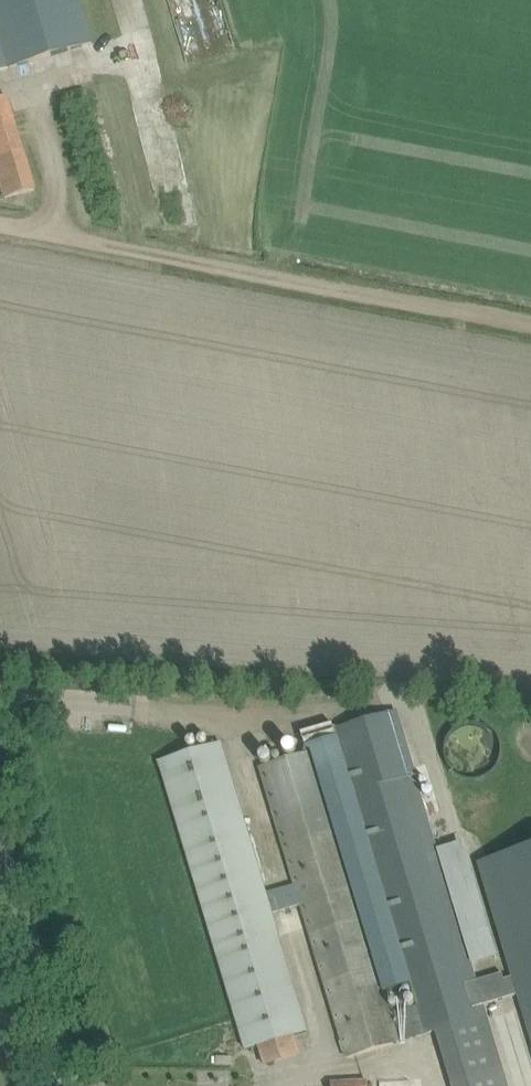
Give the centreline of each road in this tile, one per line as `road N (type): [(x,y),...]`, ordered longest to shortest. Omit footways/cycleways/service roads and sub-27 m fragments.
road 1 (track): [(530,324),(0,220)]
road 2 (tertiary): [(73,1085),(0,848)]

